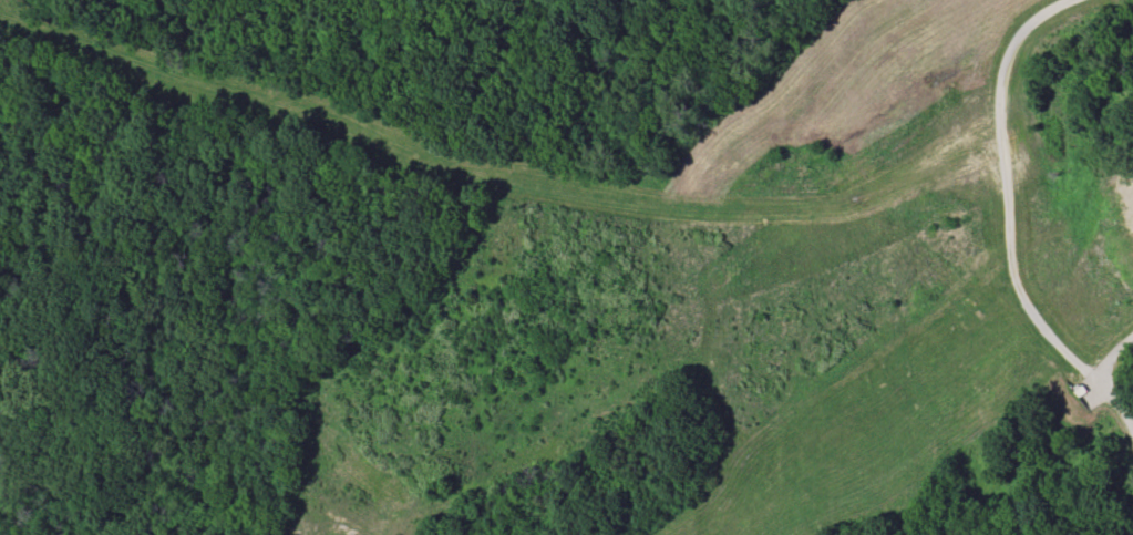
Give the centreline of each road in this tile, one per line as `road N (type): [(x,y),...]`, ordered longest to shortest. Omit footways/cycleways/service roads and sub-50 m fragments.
road 1 (track): [(1098,379),(1030,313),(1013,284),(999,122),(1012,47),(1026,27),(1077,0)]

